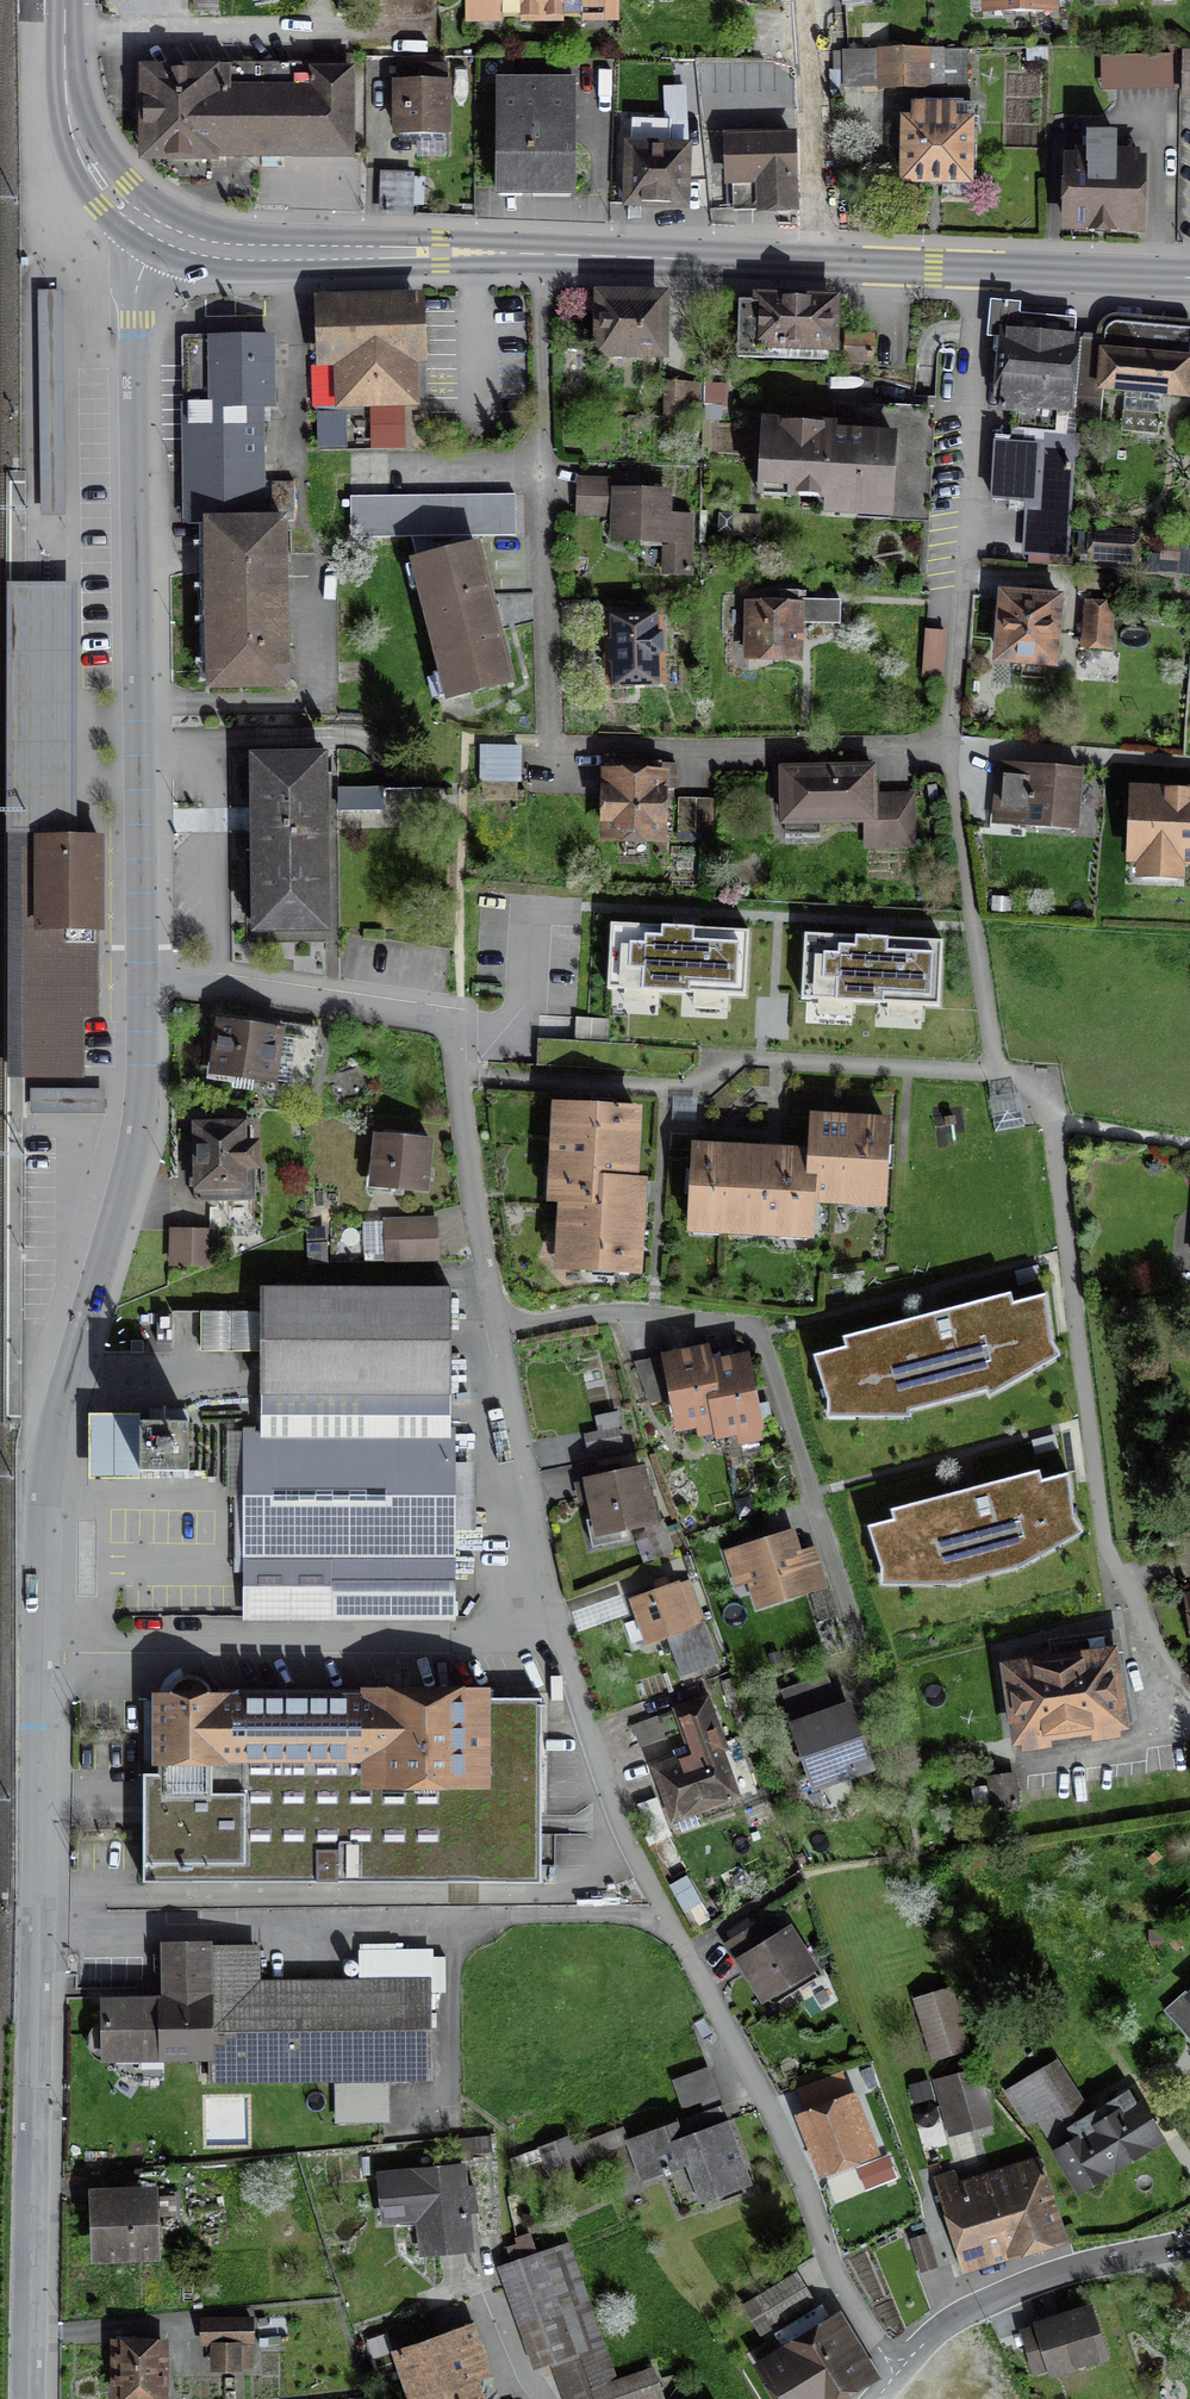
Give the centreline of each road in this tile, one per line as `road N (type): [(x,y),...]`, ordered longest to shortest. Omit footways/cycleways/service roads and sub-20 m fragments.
road 1 (residential): [(32,2398),(44,1472),(136,1132),(143,985)]
road 2 (residential): [(539,255),(553,748),(940,742),(956,701),(980,272)]
road 3 (residential): [(498,1326),(557,1641),(603,1786),(792,2150),(827,2255),(895,2379)]
road 4 (residential): [(143,985),(134,301),(156,230)]
road 5 (residential): [(143,985),(451,1023),(498,1326)]
road 6 (residential): [(498,1326),(740,1325),(768,1346),(865,1665)]
road 7 (secondary): [(156,230),(225,251),(539,255)]
road 8 (residential): [(895,2379),(950,2324),(990,2300),(1189,2235)]
road 9 (secondary): [(539,255),(825,264)]
road 10 (residential): [(801,0),(825,264)]
road 11 (secondary): [(65,0),(66,101),(77,145),(111,196),(156,230)]
road 12 (secondary): [(980,272),(1189,278)]
road 13 (secondary): [(825,264),(980,272)]

